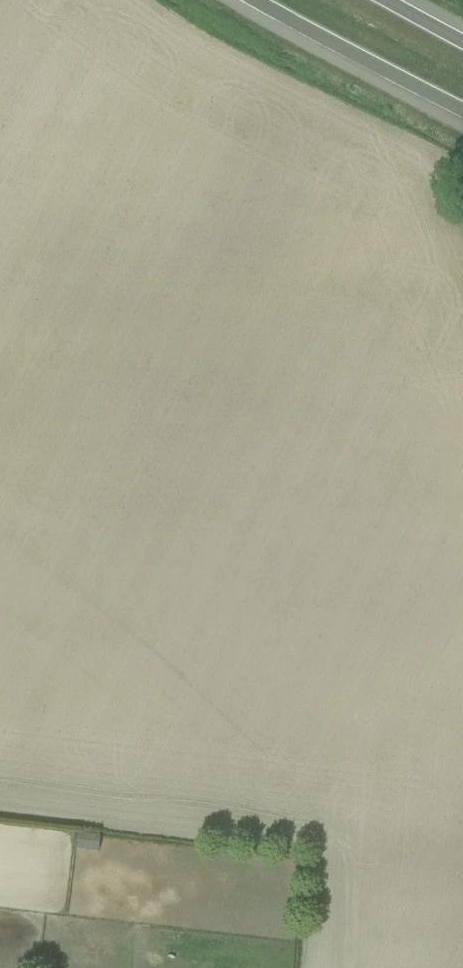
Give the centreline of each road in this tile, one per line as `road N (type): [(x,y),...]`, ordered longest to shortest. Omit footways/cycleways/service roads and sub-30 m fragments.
road 1 (motorway): [(249,0),(462,113)]

